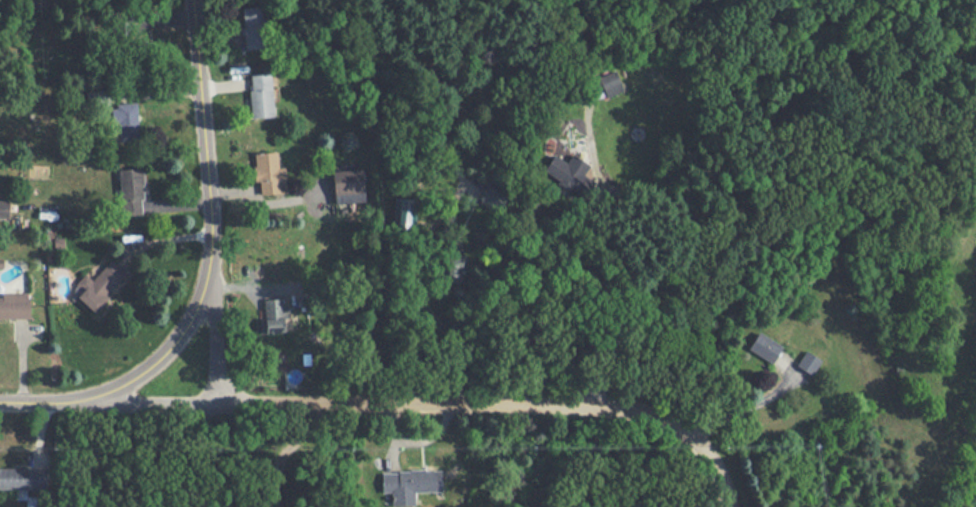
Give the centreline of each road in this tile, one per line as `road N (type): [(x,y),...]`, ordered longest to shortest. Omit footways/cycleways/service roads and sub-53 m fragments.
road 1 (residential): [(724,506),(697,448),(663,425),(614,412),(88,402)]
road 2 (residential): [(0,404),(88,402),(124,390),(183,335),(205,287),(212,242)]
road 3 (residential): [(212,242),(192,0)]
road 4 (residential): [(218,403),(212,242)]

